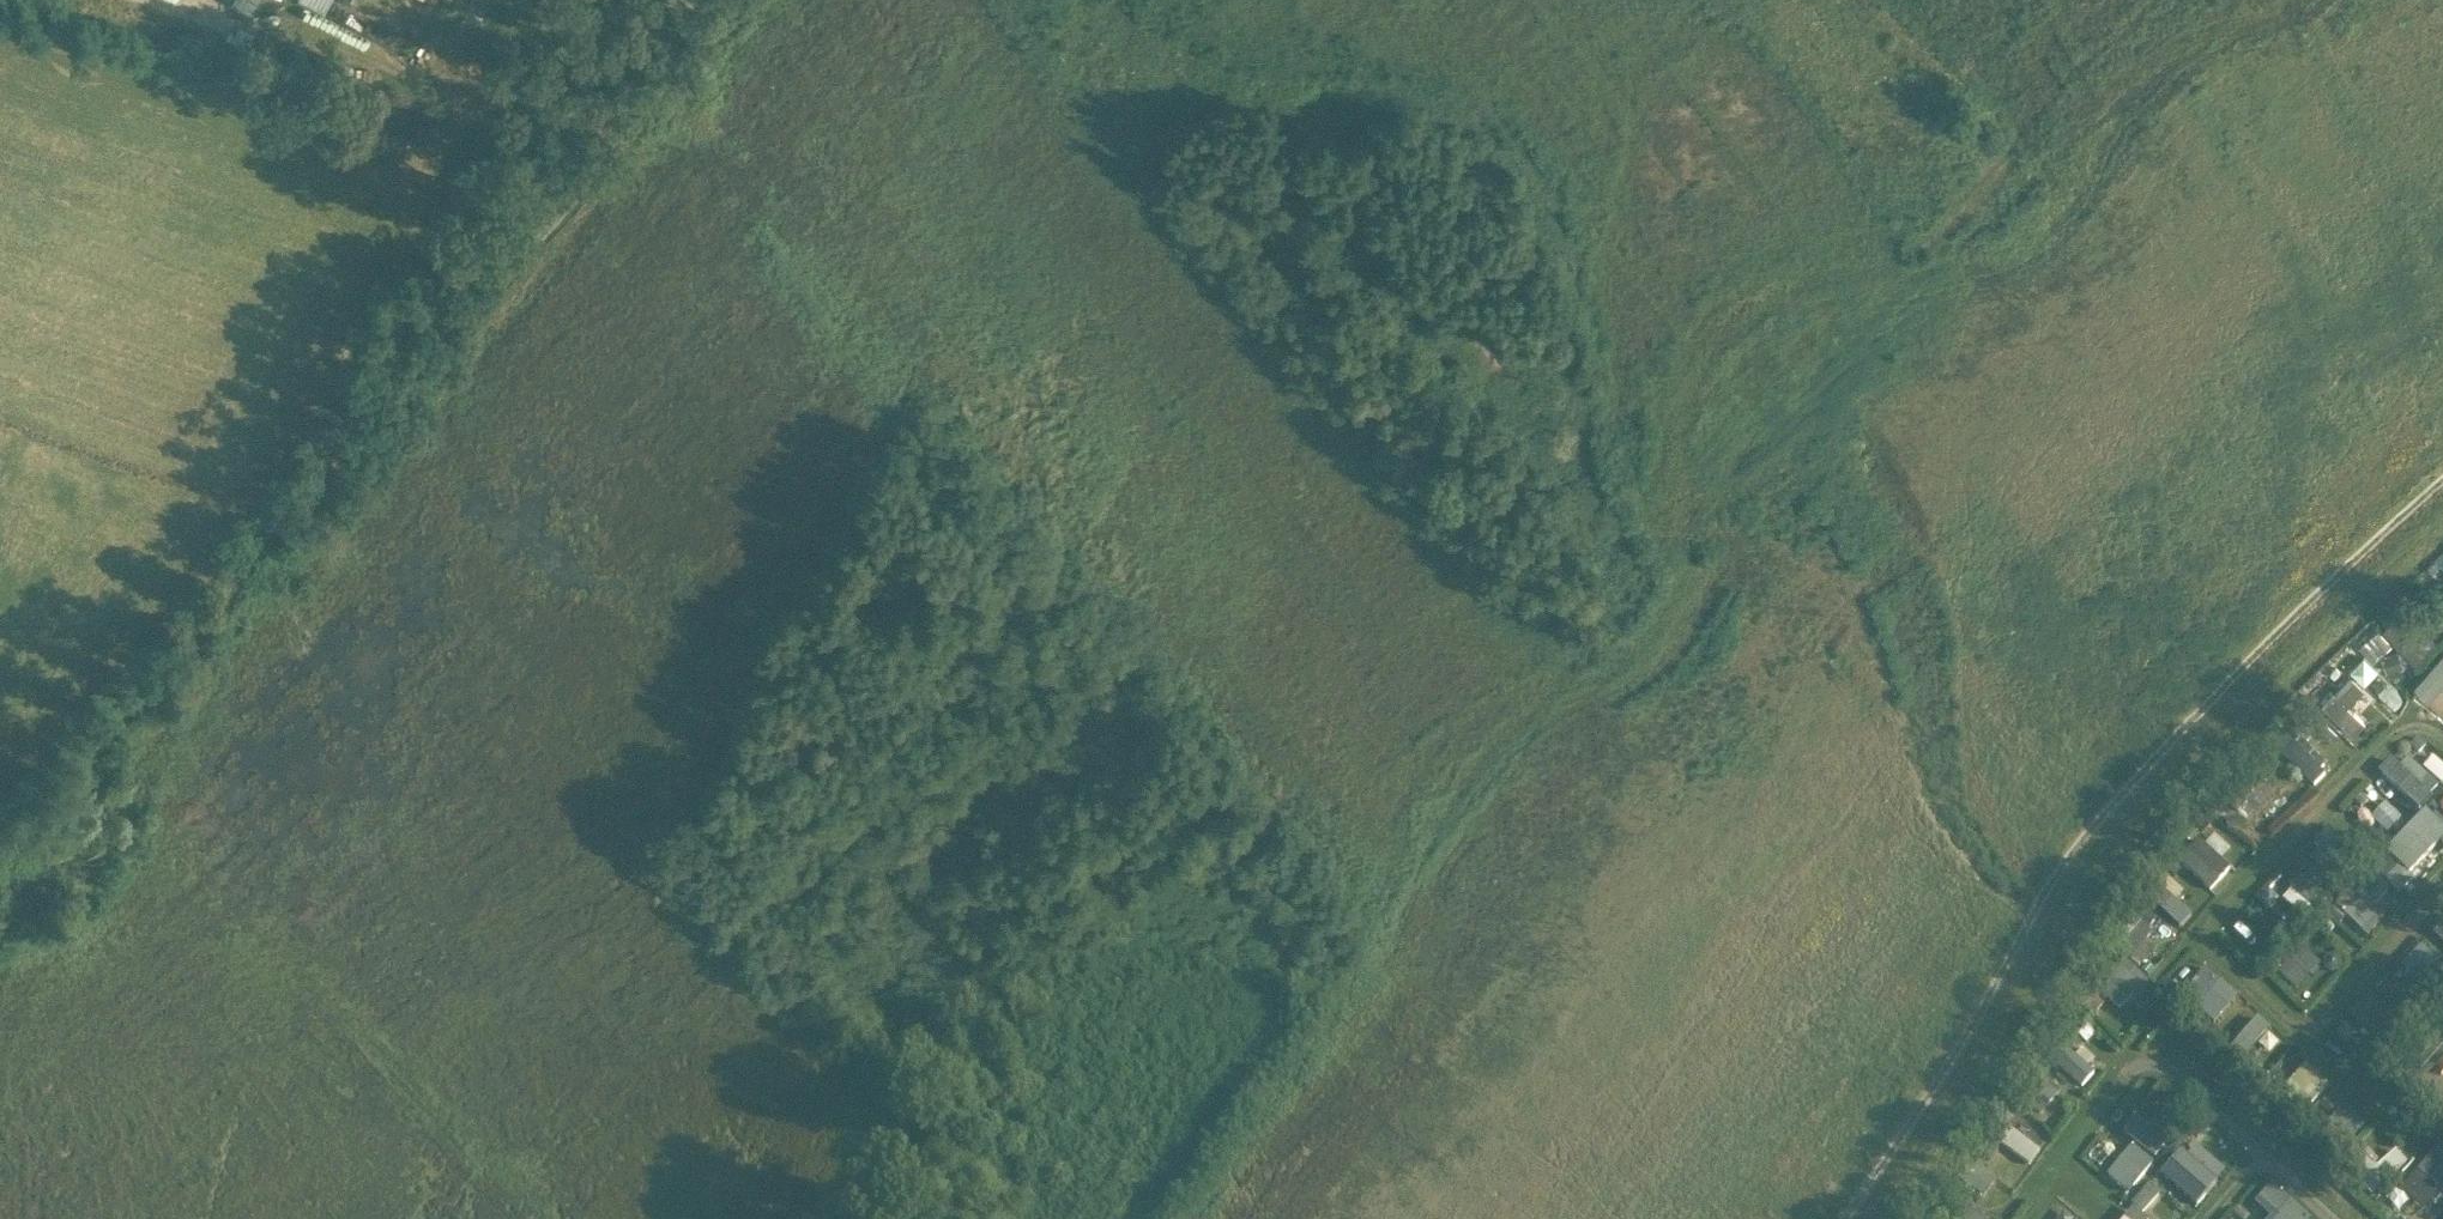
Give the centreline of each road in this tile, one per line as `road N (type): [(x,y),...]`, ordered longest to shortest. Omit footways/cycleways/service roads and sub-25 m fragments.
road 1 (track): [(743,0),(654,107),(551,200),(0,860)]
road 2 (track): [(1845,1218),(2093,830),(2203,710),(2442,477)]
road 3 (unclassified): [(437,30),(297,32),(172,0)]
road 4 (unclassified): [(654,107),(548,58),(437,30)]

